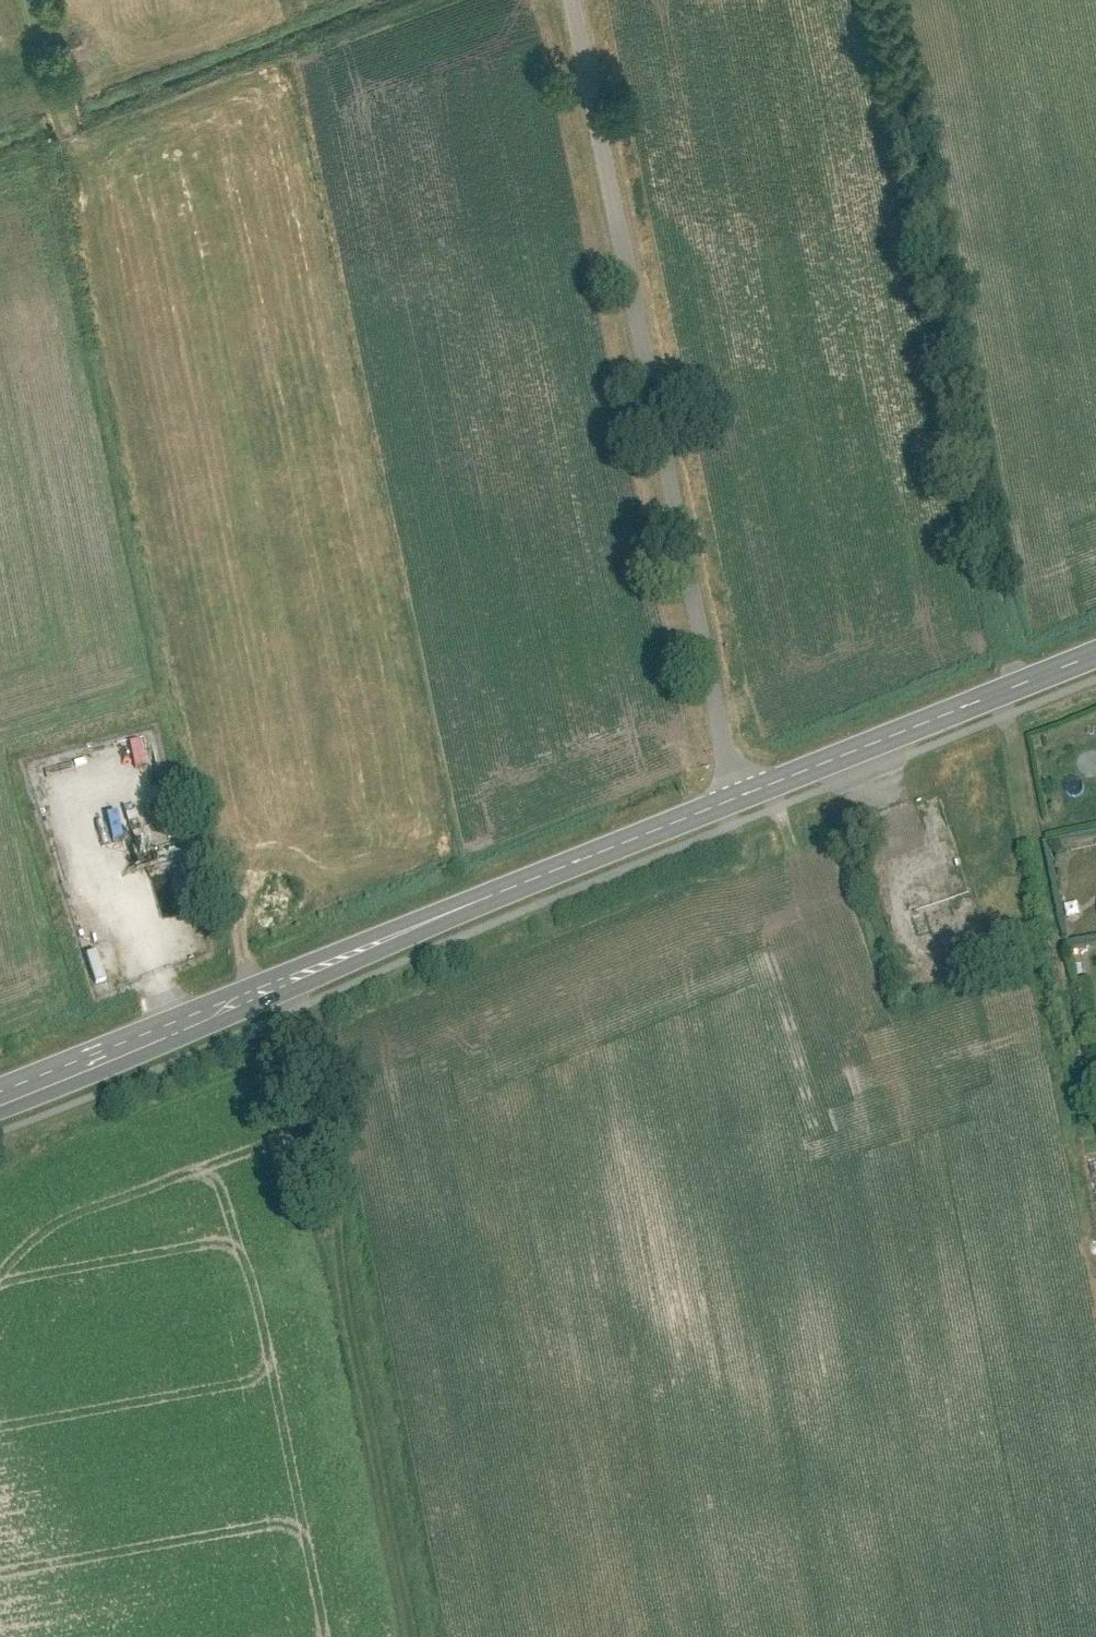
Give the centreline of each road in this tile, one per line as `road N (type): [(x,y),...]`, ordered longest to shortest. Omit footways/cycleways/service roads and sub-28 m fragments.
road 1 (secondary): [(0,1099),(1095,655)]
road 2 (track): [(427,1636),(311,1045),(285,983)]

